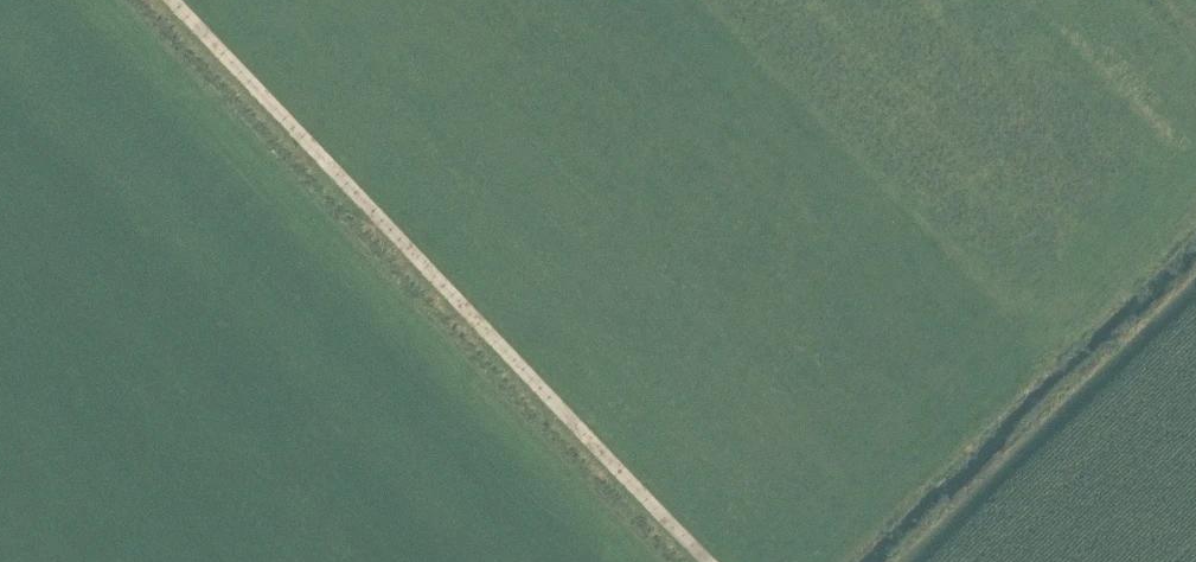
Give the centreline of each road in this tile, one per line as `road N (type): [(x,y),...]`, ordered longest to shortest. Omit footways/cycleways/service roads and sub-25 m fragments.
road 1 (track): [(173,0),(706,561)]

